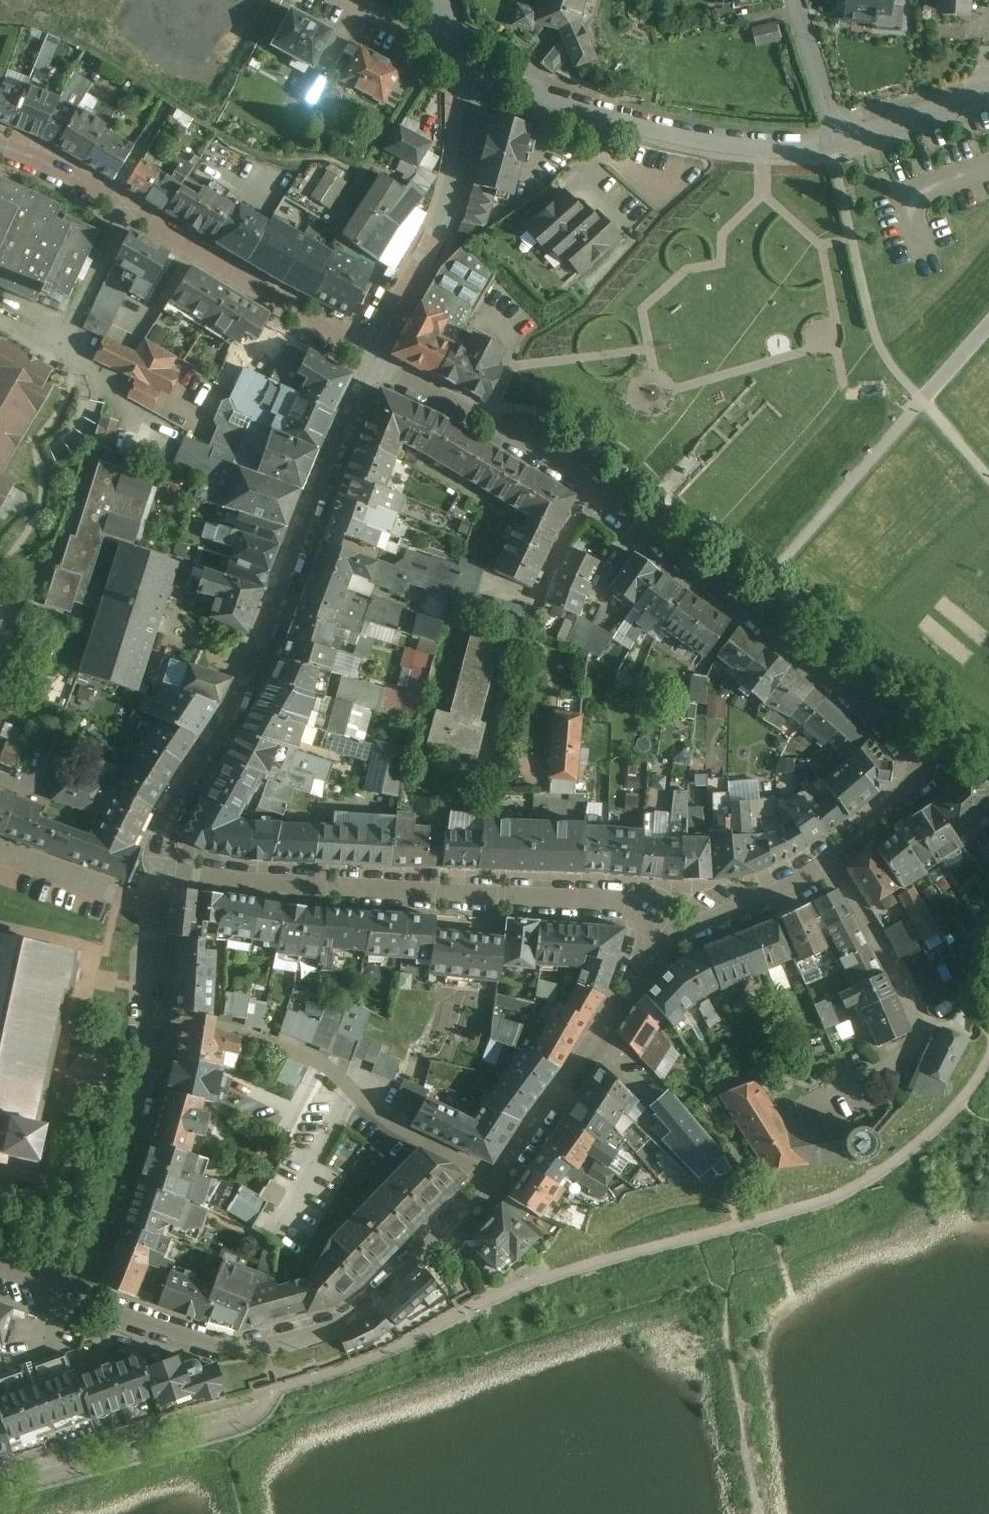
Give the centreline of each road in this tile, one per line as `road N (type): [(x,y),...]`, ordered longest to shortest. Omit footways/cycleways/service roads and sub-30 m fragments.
road 1 (residential): [(594,487),(890,724),(912,762),(907,787),(835,863)]
road 2 (residential): [(158,864),(270,624),(375,358)]
road 3 (residential): [(672,936),(622,896),(225,880),(158,864)]
road 4 (residential): [(490,1183),(332,1328),(250,1348),(219,1344),(70,1291)]
road 5 (residential): [(0,135),(129,200),(375,358)]
road 6 (residential): [(490,1183),(367,1105),(321,1064),(214,1021),(156,1012)]
road 7 (residential): [(473,73),(699,138),(840,144)]
road 8 (residential): [(672,936),(490,1183)]
road 9 (residential): [(375,358),(434,247),(466,140),(473,73)]
road 10 (residential): [(70,1291),(115,1201),(156,1012)]
road 11 (residential): [(375,358),(594,487)]
road 12 (residential): [(919,1027),(835,863)]
road 13 (residential): [(835,863),(672,936)]
road 14 (residential): [(486,572),(537,593),(594,487)]
road 15 (residential): [(151,902),(0,847)]
road 16 (residential): [(988,91),(840,144)]
road 17 (residential): [(803,0),(840,144)]
road 18 (residential): [(919,1027),(917,1047),(804,1106)]

